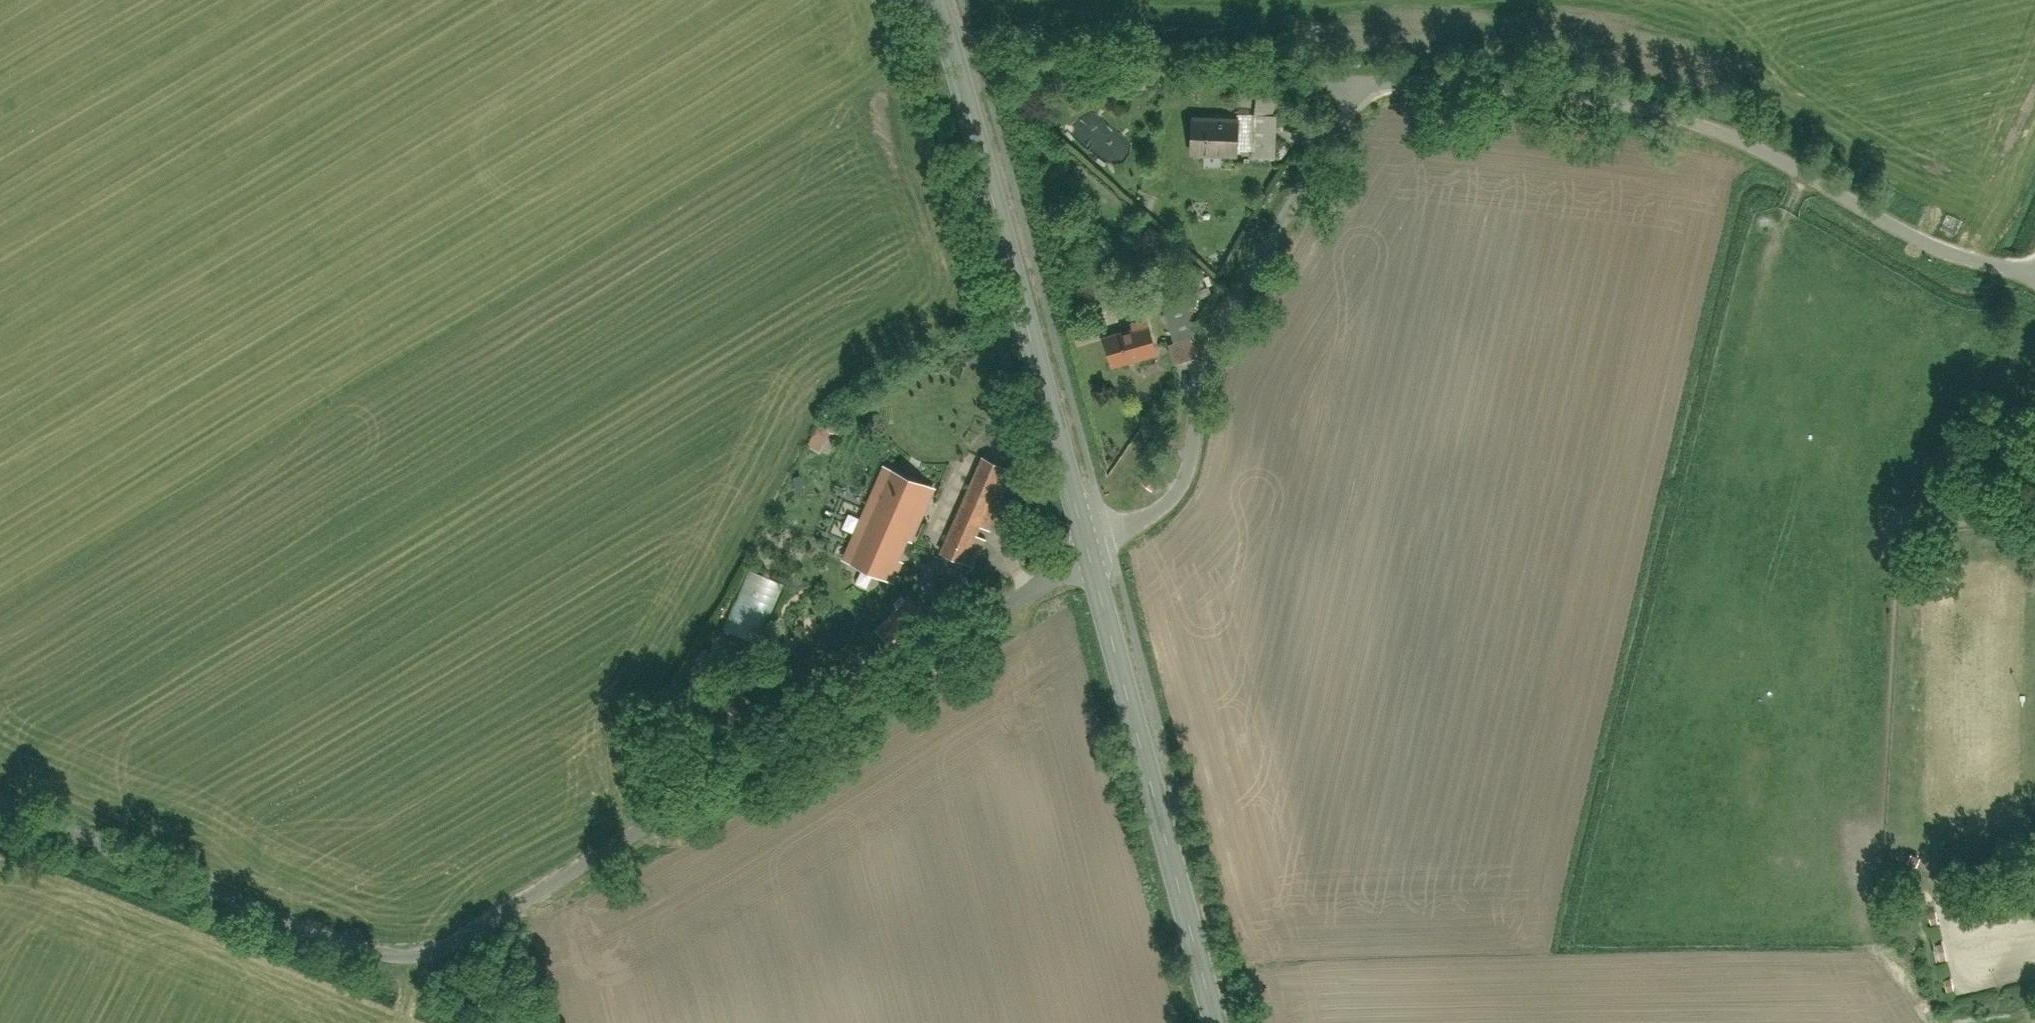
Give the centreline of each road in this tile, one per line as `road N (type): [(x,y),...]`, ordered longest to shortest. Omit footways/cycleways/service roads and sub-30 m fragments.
road 1 (residential): [(1090,555),(1161,509),(1184,482),(1214,331),(1362,82),(1560,93),(1658,111),(1745,146),(1921,241),(1990,270),(2034,274)]
road 2 (residential): [(1090,555),(685,799),(478,938),(420,957),(299,931),(47,825),(0,795)]
road 3 (tertiary): [(1090,555),(940,0)]
road 4 (tertiary): [(1217,1022),(1090,555)]

